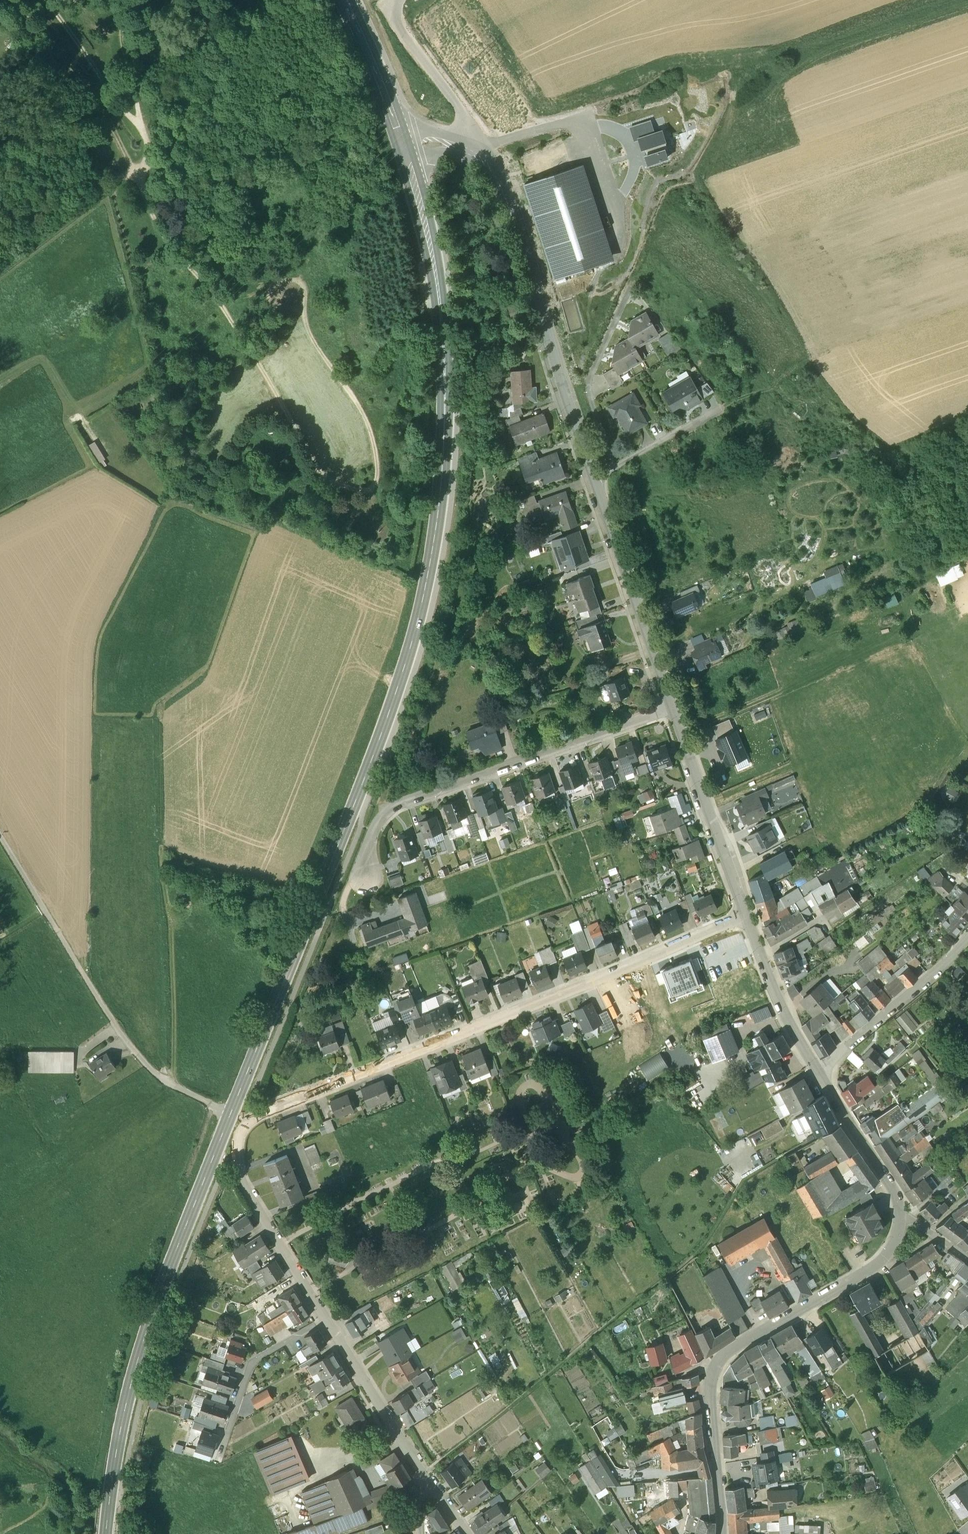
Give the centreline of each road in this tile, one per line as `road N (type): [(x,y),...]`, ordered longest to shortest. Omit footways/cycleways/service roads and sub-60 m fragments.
road 1 (primary): [(105,1533),(130,1386),(382,734),(428,575),(446,358),(440,277),(412,156)]
road 2 (residential): [(439,1491),(250,1195),(238,1164),(242,1131),(261,1113),(747,915)]
road 3 (residential): [(673,707),(494,158),(458,144),(412,156)]
road 4 (track): [(960,0),(798,58),(734,108),(685,176),(739,240),(810,362),(804,374),(723,408)]
road 5 (track): [(425,1472),(697,1252),(741,1179),(848,1119)]
road 6 (residential): [(907,1209),(874,1264),(719,1364),(712,1387),(723,1533)]
road 7 (residential): [(673,707),(390,810),(368,863),(370,888)]
road 8 (track): [(0,833),(136,1053),(164,1079),(230,1112)]
road 9 (residential): [(673,707),(747,915)]
road 10 (residential): [(821,1074),(967,938)]
road 11 (residential): [(747,915),(786,1015),(821,1074)]
road 12 (primary): [(412,156),(347,0)]
road 13 (residential): [(821,1074),(907,1209)]
road 14 (track): [(685,176),(630,289)]

